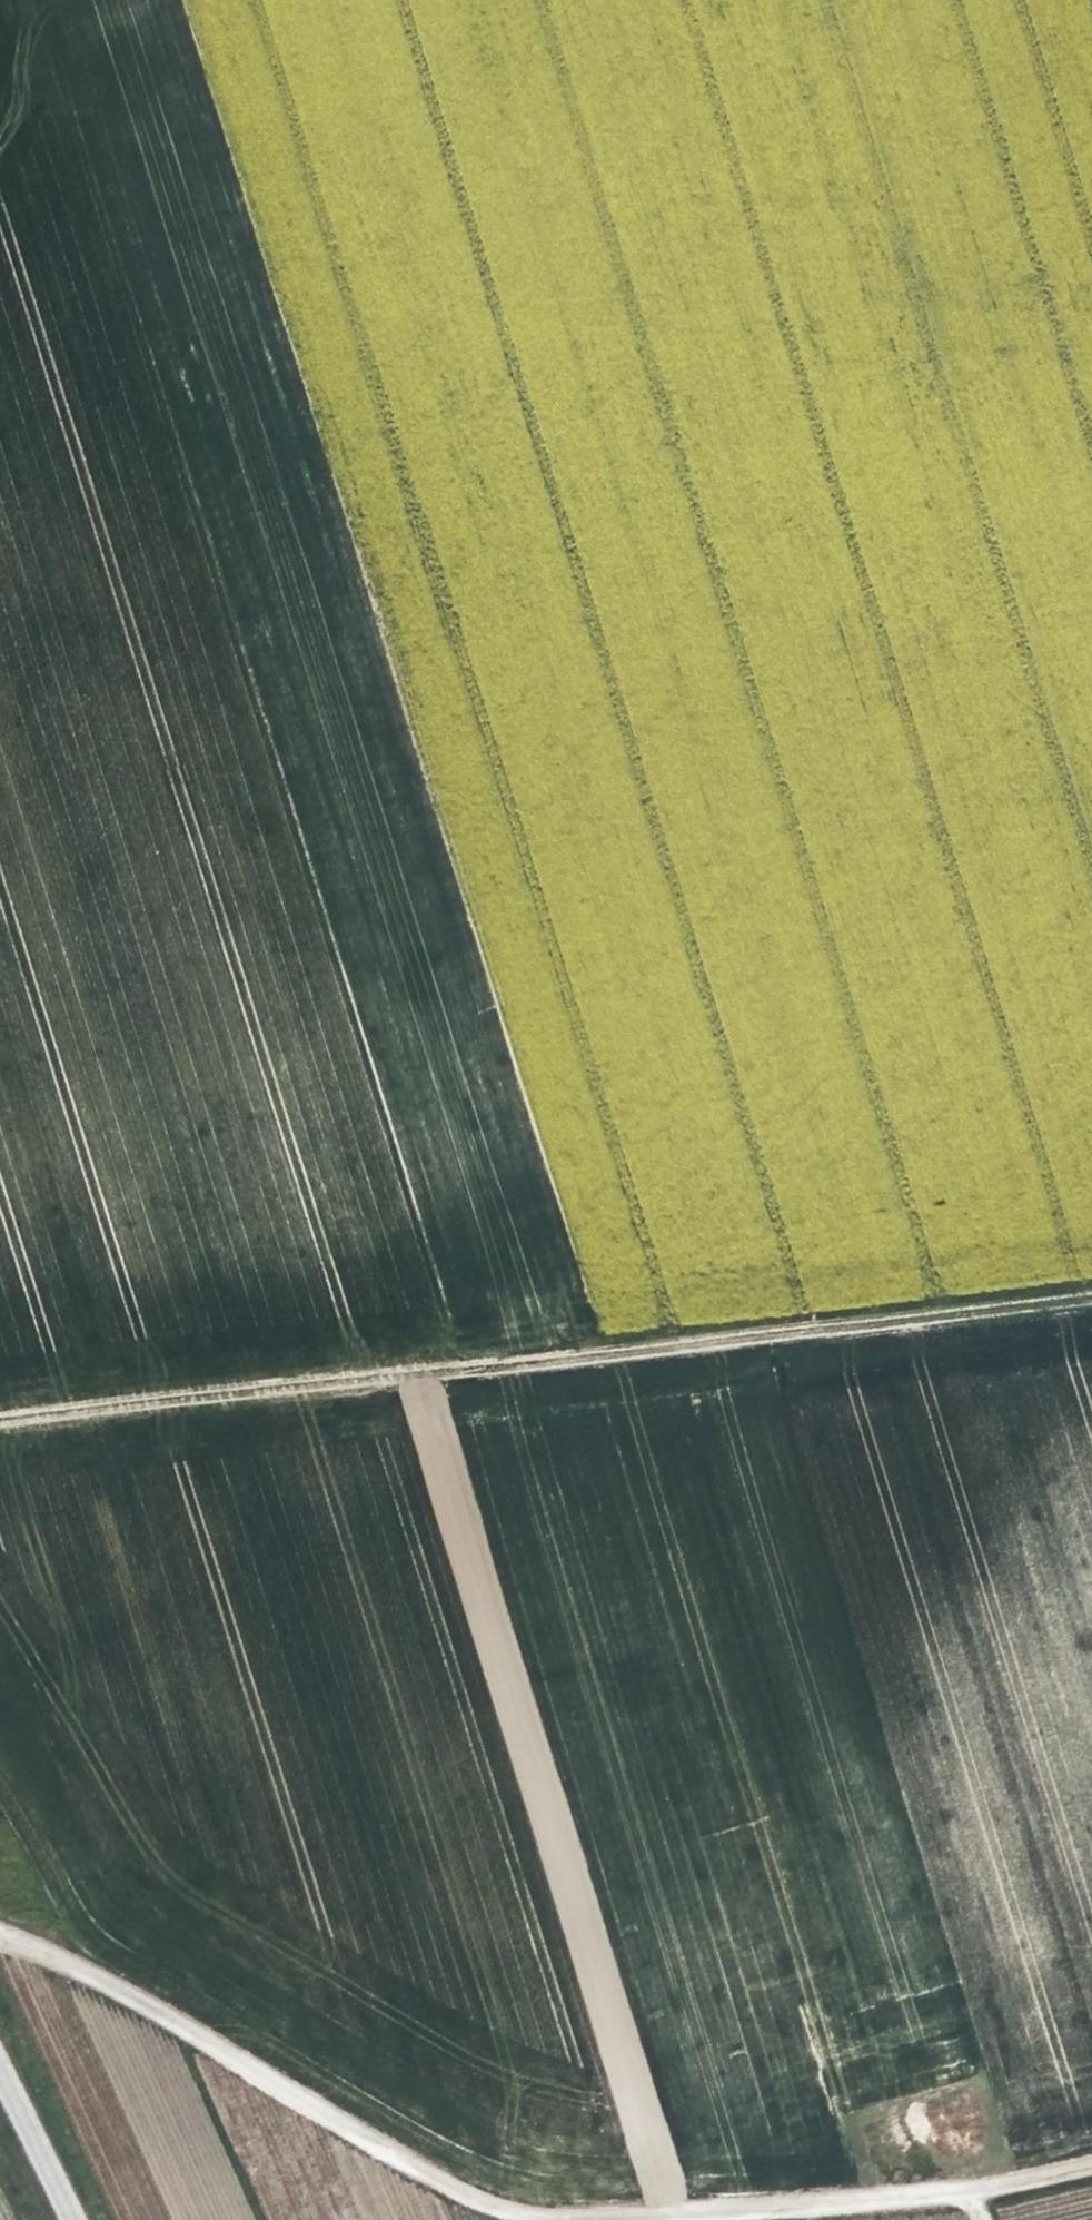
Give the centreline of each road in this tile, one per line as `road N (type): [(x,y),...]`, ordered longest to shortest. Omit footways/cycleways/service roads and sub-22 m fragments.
road 1 (unclassified): [(1091,2166),(962,2190),(547,2219),(502,2210),(403,2163),(61,1956),(0,1934)]
road 2 (track): [(1091,1300),(470,1374),(0,1412)]
road 3 (unclassified): [(67,2219),(0,2080)]

